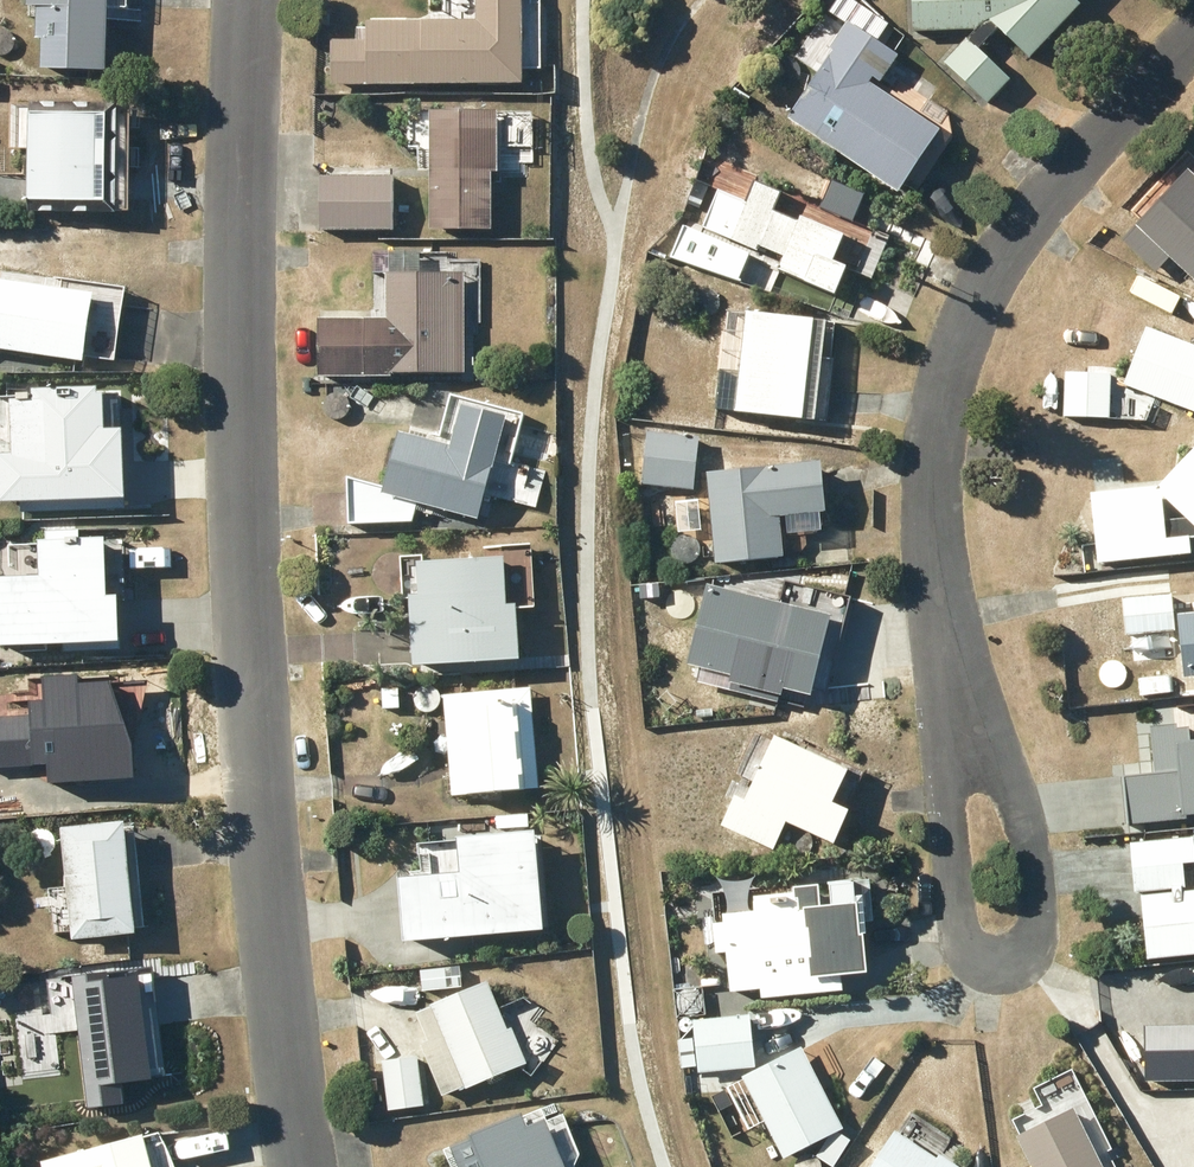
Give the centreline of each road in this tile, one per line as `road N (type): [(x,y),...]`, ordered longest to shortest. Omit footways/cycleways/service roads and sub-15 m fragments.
road 1 (residential): [(303,1166),(257,698),(244,414),(252,0)]
road 2 (residential): [(965,740),(930,514),(931,443),(950,370),(1018,233),(1193,32)]
road 3 (residential): [(995,962),(1033,946),(1038,899),(1018,799),(965,740)]
road 4 (residential): [(965,740),(948,810),(959,934),(970,952),(995,962)]

